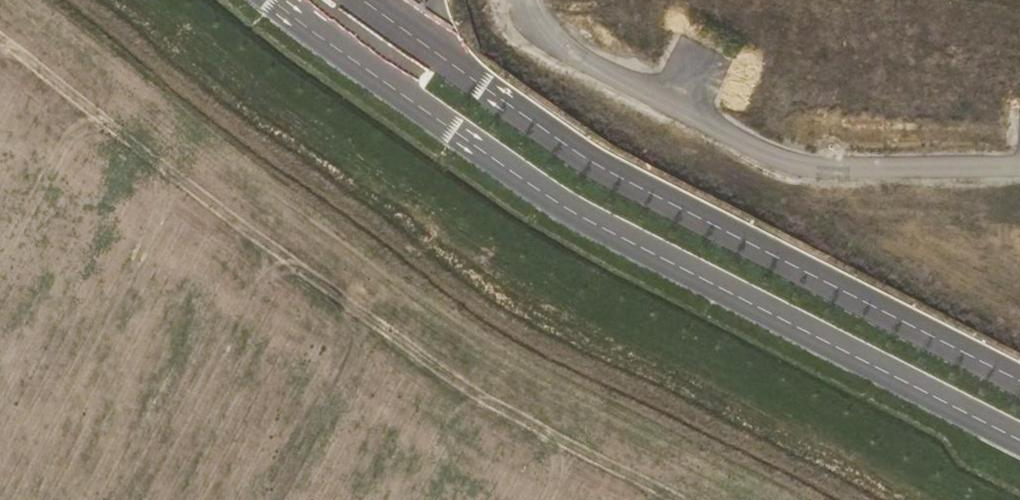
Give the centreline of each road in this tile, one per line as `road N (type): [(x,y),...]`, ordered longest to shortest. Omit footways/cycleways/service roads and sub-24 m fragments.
road 1 (tertiary): [(362,65),(645,250),(1019,440)]
road 2 (tertiary): [(1019,380),(674,199),(397,25)]

